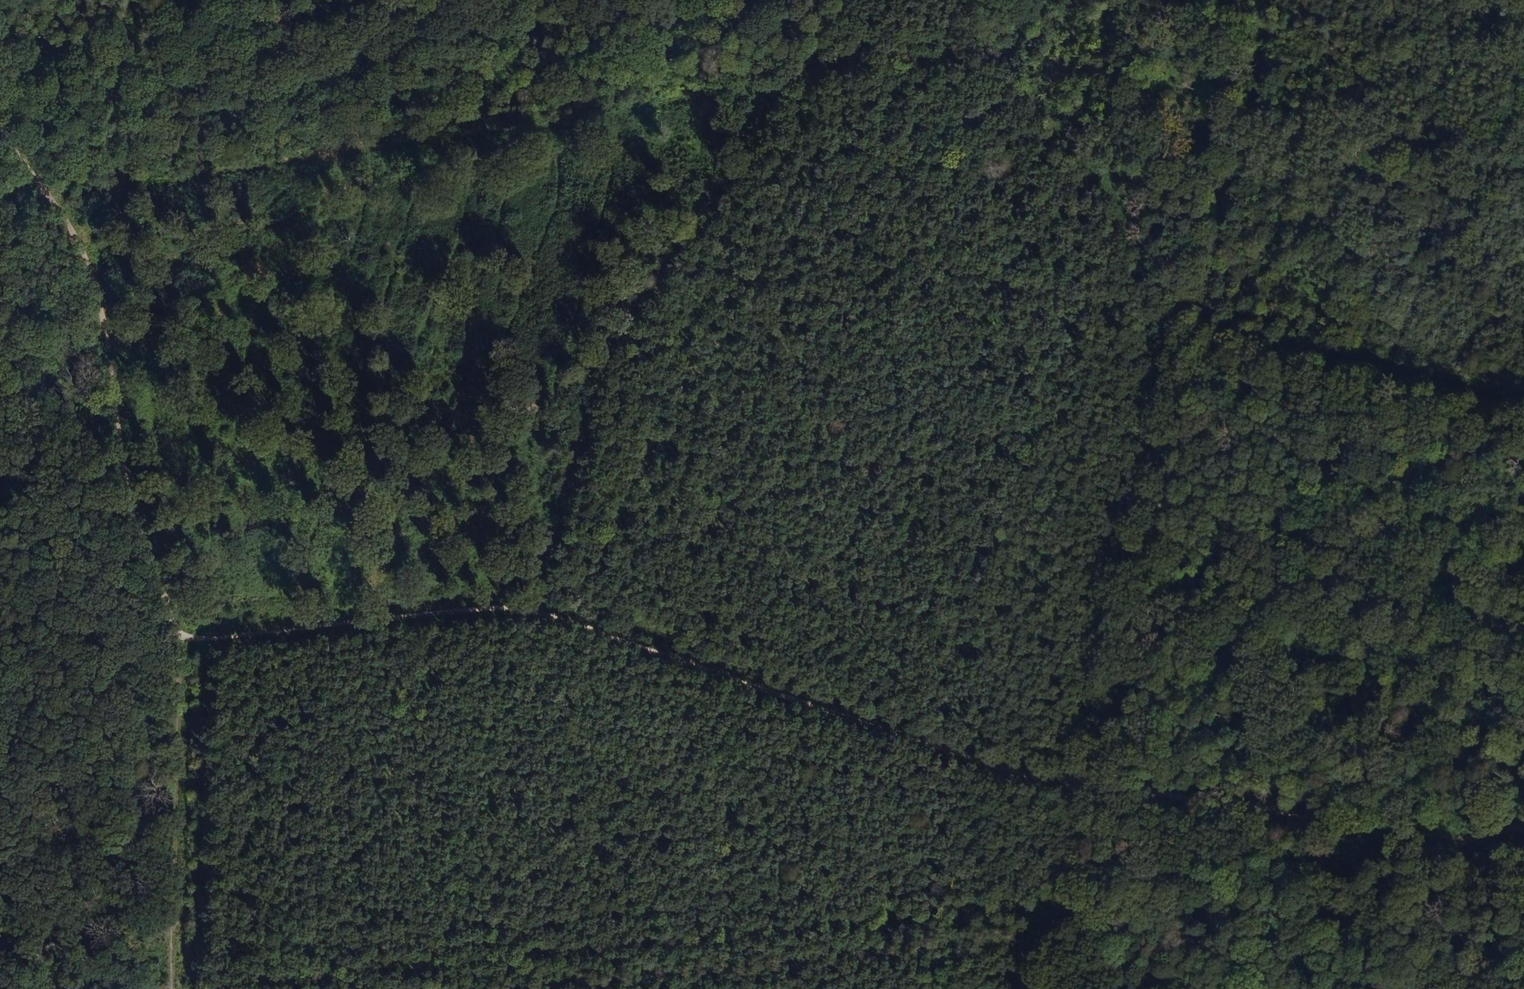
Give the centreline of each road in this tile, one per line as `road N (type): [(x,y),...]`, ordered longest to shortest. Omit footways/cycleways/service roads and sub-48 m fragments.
road 1 (track): [(193,639),(519,600),(1084,794),(1523,849)]
road 2 (track): [(0,126),(92,255),(148,515),(193,639),(187,988)]

